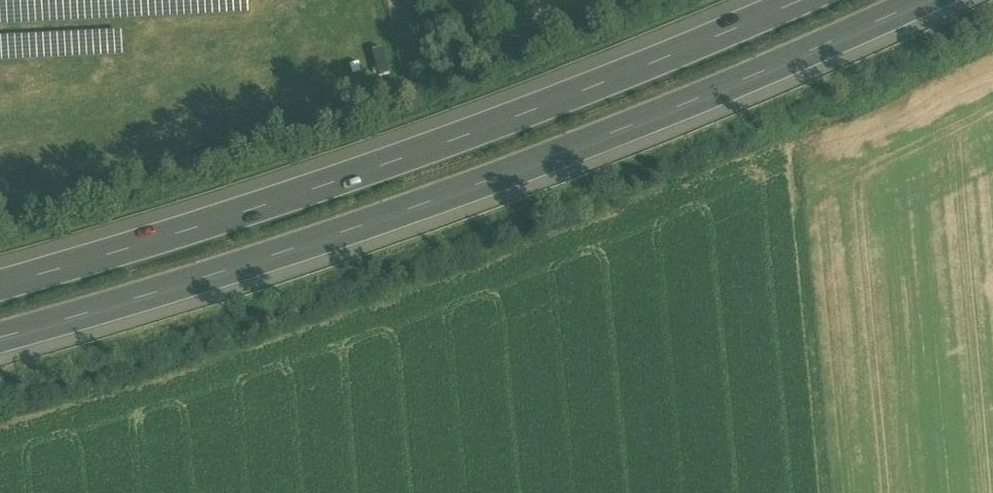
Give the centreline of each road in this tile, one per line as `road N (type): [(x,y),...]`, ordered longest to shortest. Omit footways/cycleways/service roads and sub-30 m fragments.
road 1 (motorway): [(0,353),(538,175),(963,0)]
road 2 (motorway): [(842,0),(500,140),(190,249),(0,304)]

